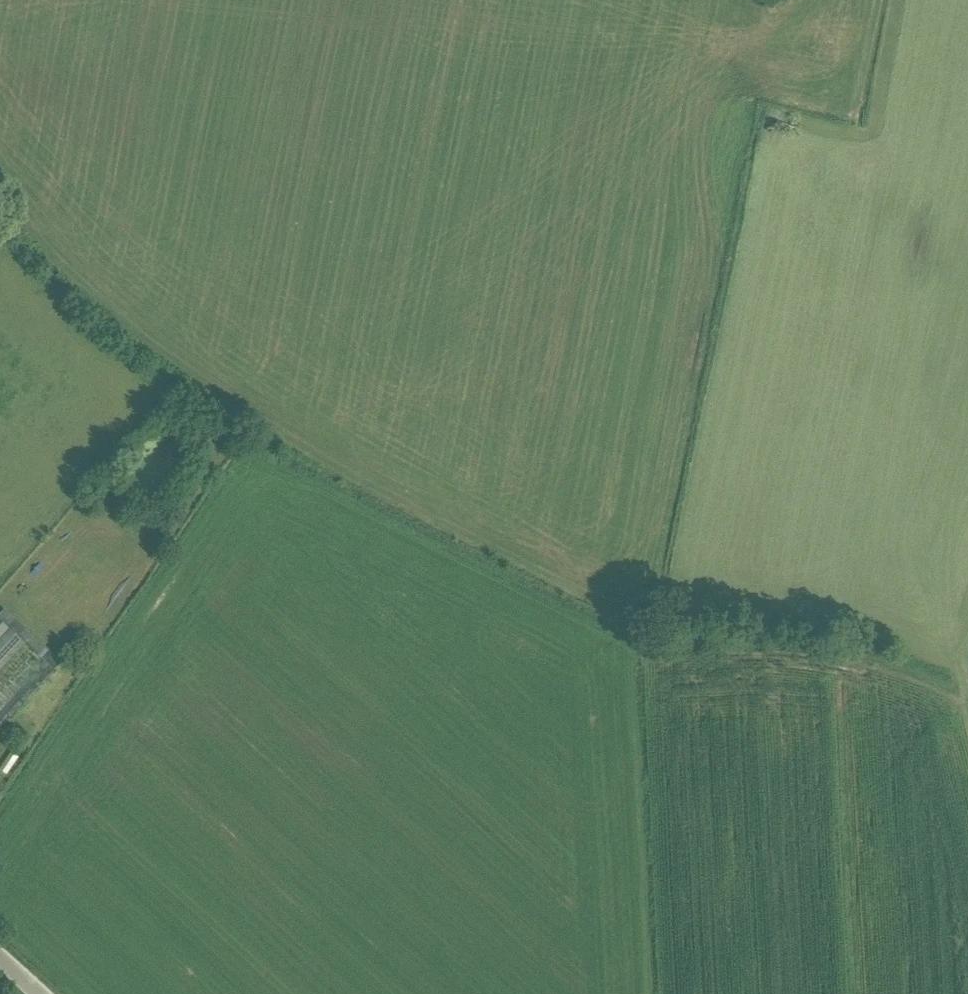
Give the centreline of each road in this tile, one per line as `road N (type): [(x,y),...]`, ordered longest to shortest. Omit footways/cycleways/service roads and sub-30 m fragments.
road 1 (track): [(861,622),(956,665),(964,695)]

